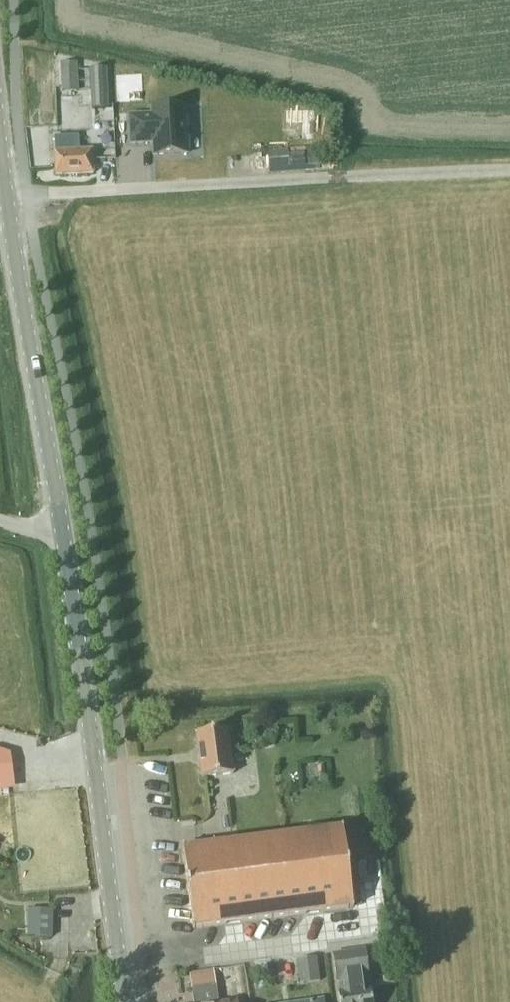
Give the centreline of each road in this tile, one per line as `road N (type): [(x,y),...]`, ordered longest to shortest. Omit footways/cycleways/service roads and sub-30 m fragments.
road 1 (unclassified): [(127,1001),(3,200)]
road 2 (unclassified): [(3,200),(509,170)]

